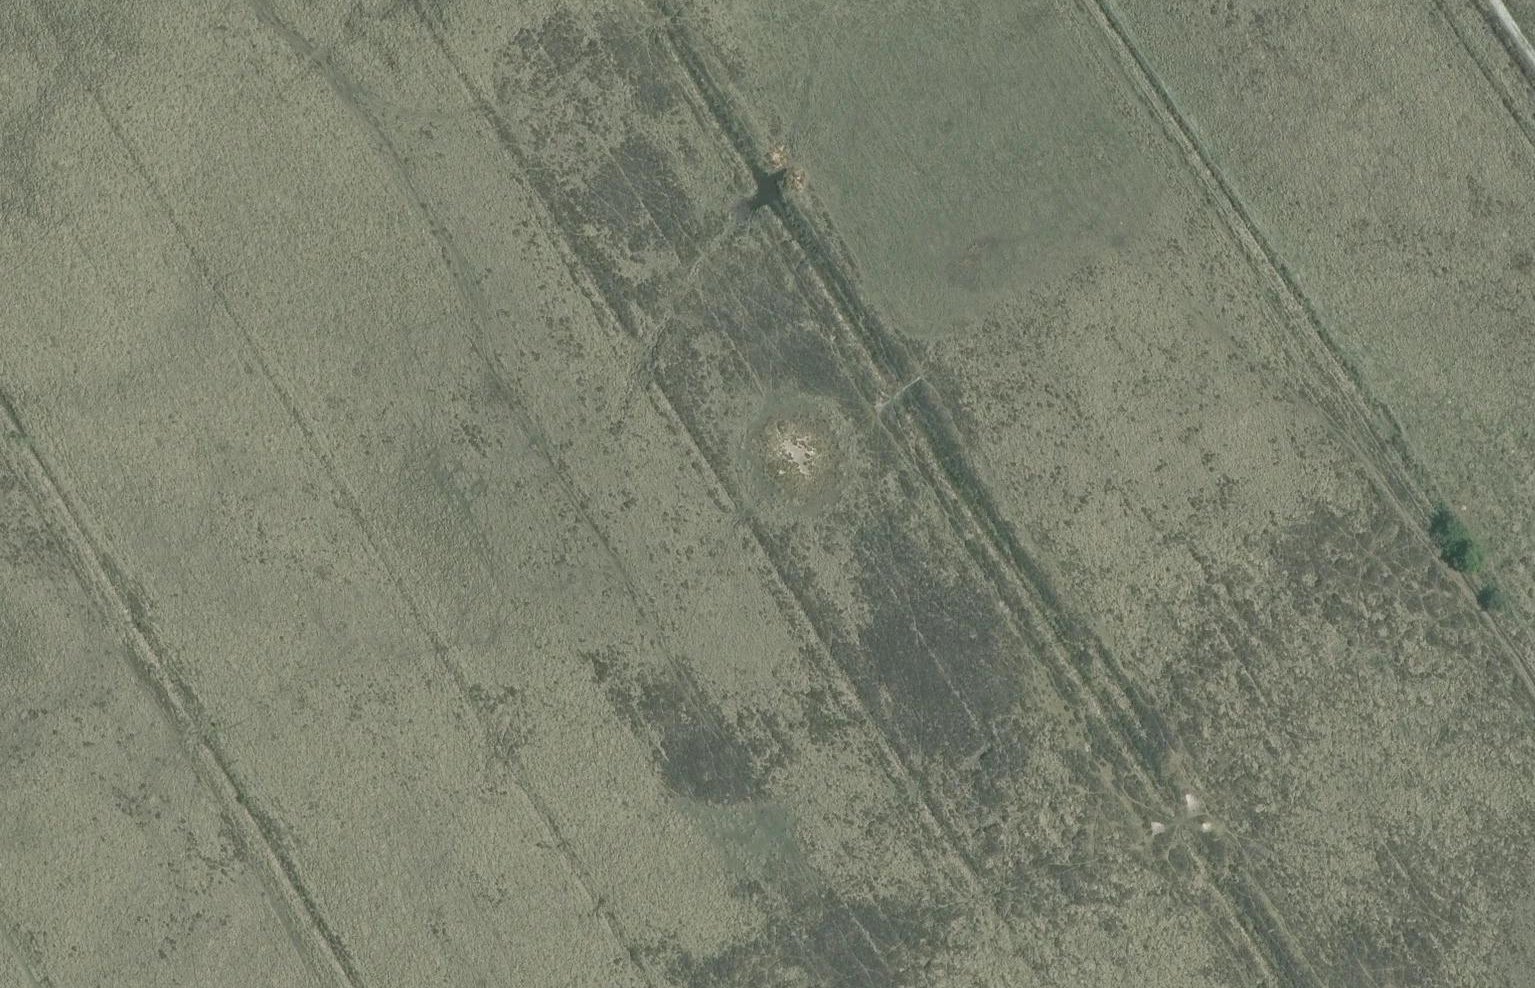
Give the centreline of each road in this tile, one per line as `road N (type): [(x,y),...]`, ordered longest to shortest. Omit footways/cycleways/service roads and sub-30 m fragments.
road 1 (track): [(1461,0),(1534,108)]

